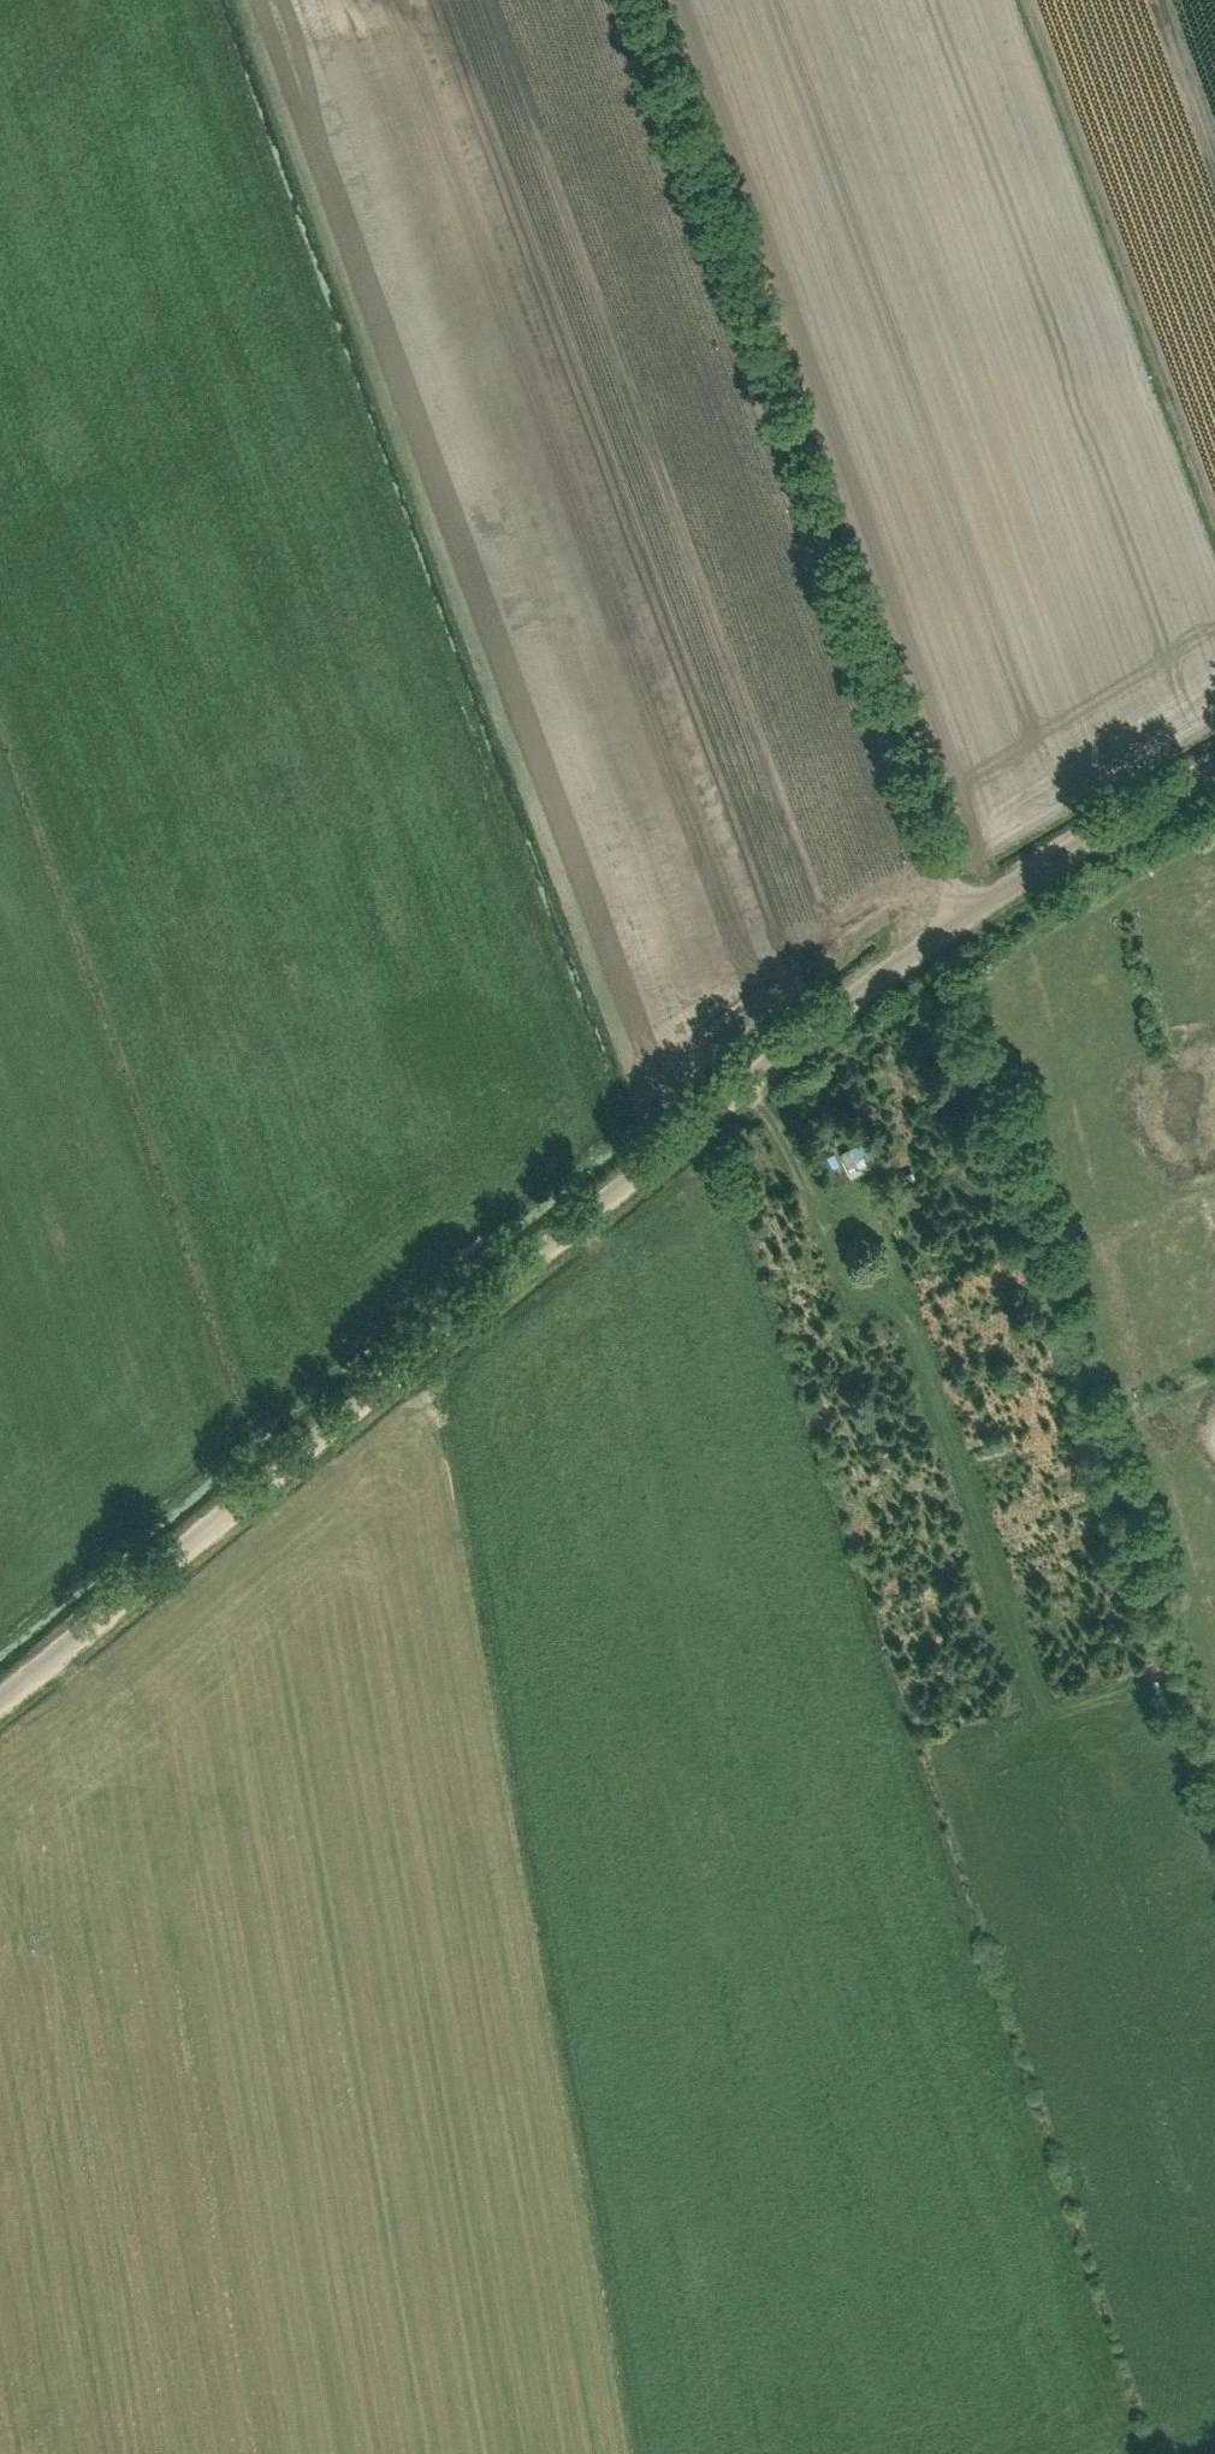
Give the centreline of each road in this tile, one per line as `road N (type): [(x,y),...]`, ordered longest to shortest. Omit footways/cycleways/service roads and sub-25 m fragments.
road 1 (unclassified): [(0,1698),(905,956),(960,920)]
road 2 (unclassified): [(960,920),(639,0)]
road 3 (unclassified): [(960,920),(1214,763)]

